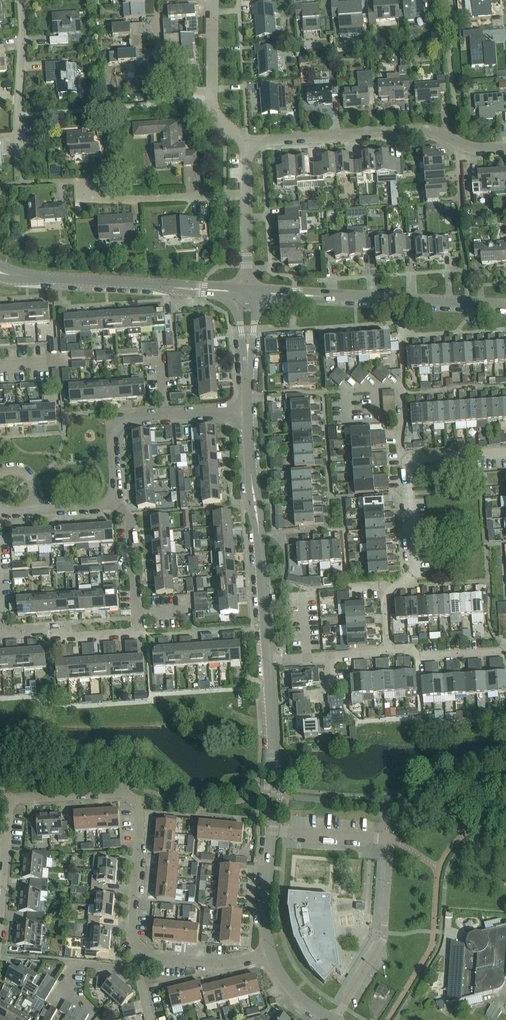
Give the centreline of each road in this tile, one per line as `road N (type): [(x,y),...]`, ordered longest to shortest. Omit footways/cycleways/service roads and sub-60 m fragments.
road 1 (residential): [(0,906),(14,800),(128,794),(141,827),(131,929),(146,954)]
road 2 (residential): [(389,650),(384,602),(414,571),(407,458),(505,450)]
road 3 (residential): [(247,142),(412,133),(479,150),(505,148)]
road 4 (unclassified): [(247,291),(505,305)]
road 5 (unclassified): [(267,660),(248,411)]
road 6 (unclassified): [(247,291),(0,271)]
road 7 (residential): [(114,501),(112,435),(119,422),(248,411)]
road 8 (residential): [(93,188),(93,197),(247,195)]
road 9 (residential): [(18,150),(20,0)]
road 10 (residential): [(138,969),(74,963),(59,991),(93,1013)]
road 11 (unclassified): [(271,954),(272,825)]
road 12 (residential): [(146,954),(223,964),(271,954)]
road 13 (residential): [(138,614),(126,555),(132,518),(114,501)]
road 14 (residential): [(505,643),(499,650),(418,655),(389,650)]

